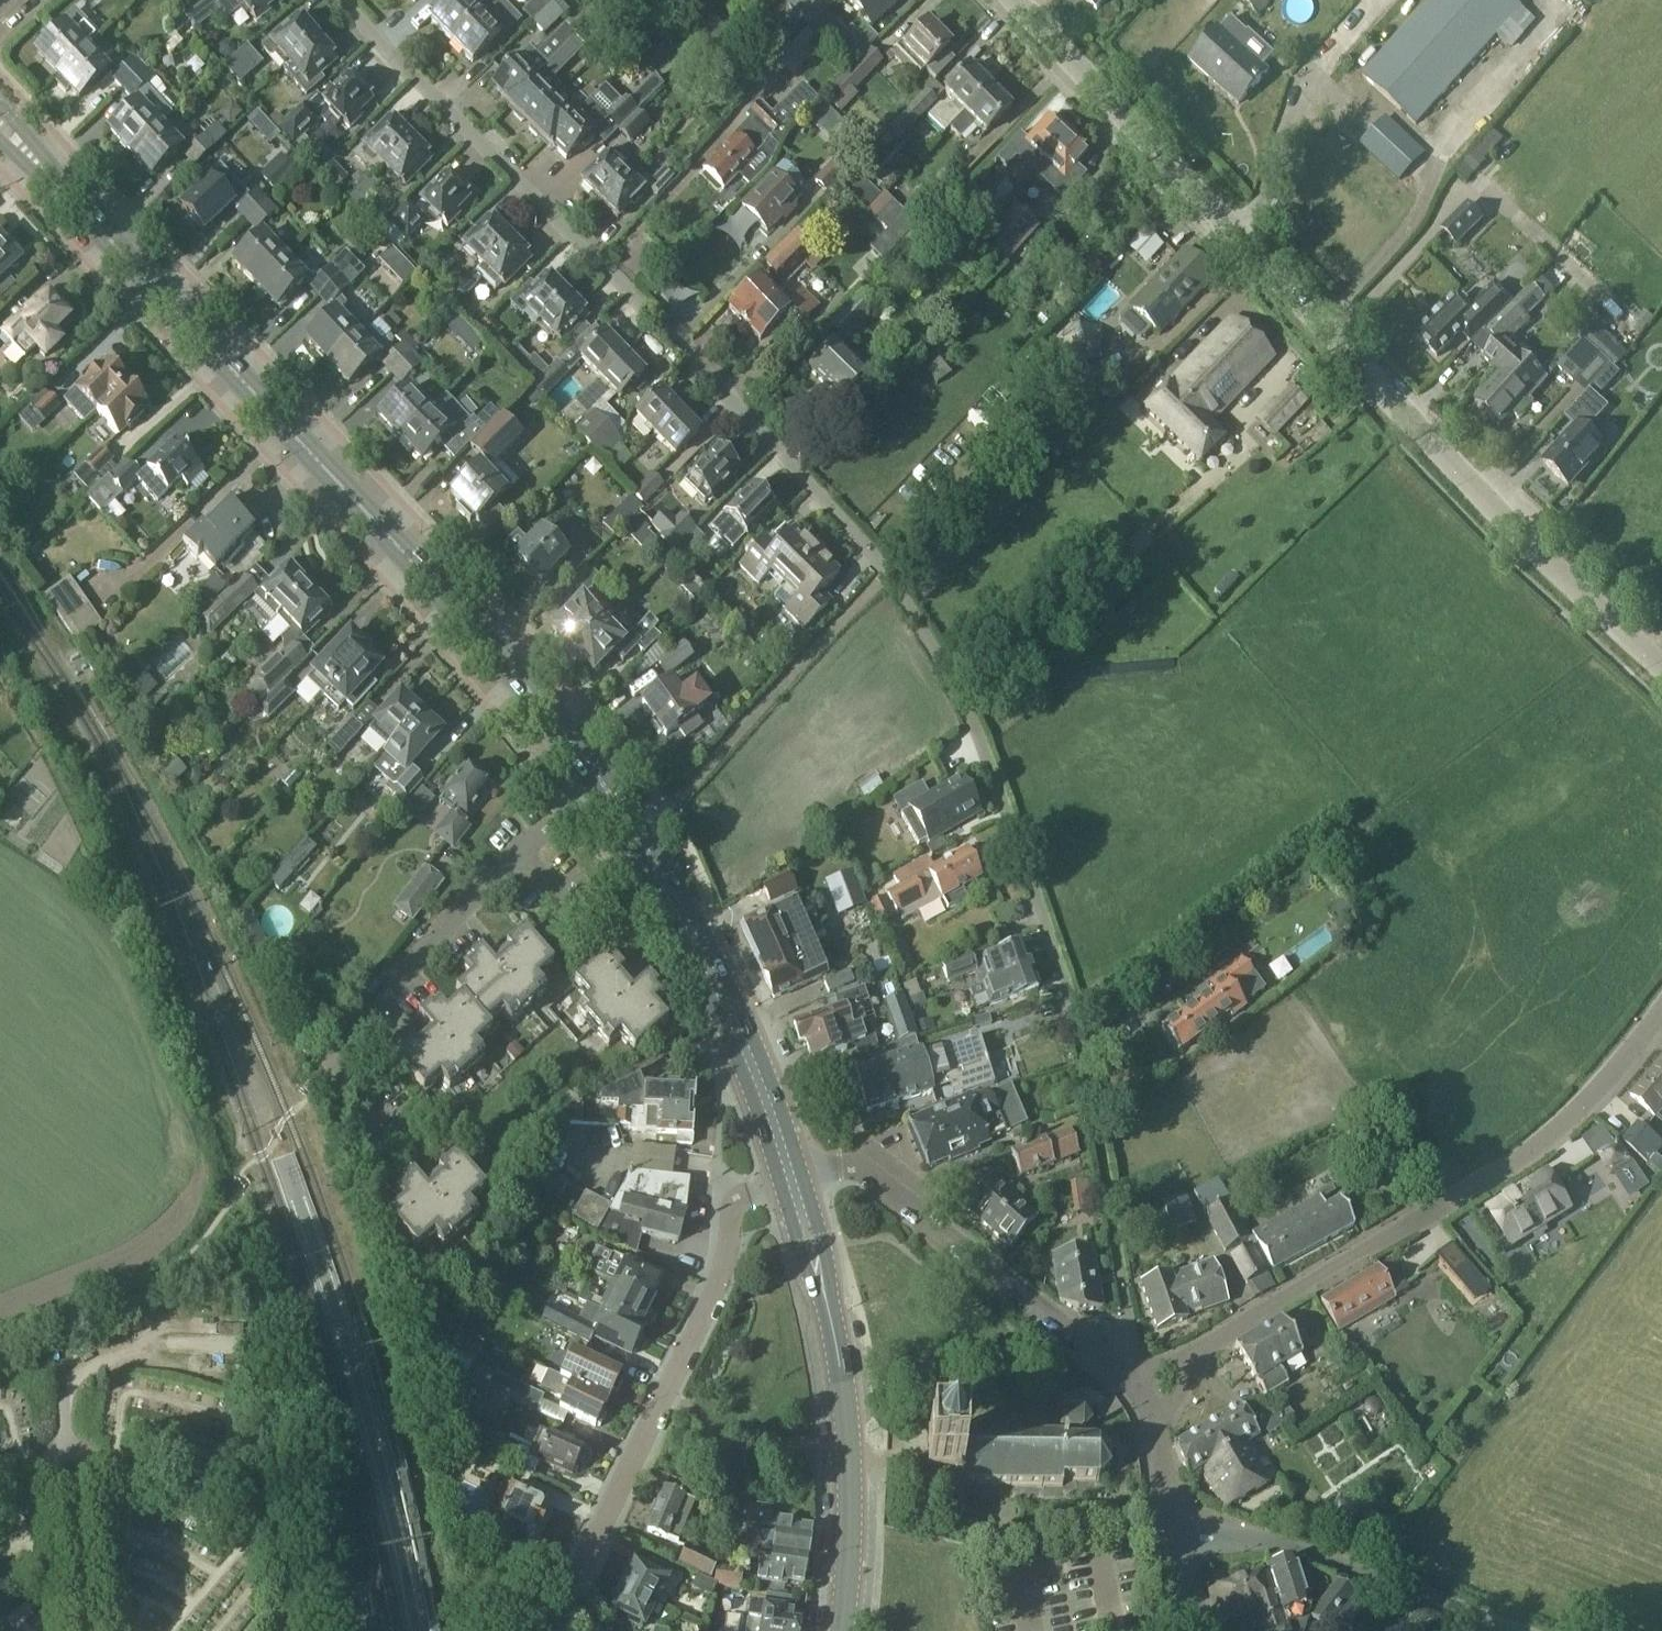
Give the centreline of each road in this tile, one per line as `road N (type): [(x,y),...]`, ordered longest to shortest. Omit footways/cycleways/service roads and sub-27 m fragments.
road 1 (residential): [(1661,669),(1010,0)]
road 2 (secondary): [(596,774),(497,653),(0,121)]
road 3 (residential): [(1137,1377),(1087,1054),(1062,968),(946,665),(884,572)]
road 4 (residential): [(884,572),(809,478),(346,0)]
road 5 (residential): [(1208,1344),(1503,1166),(1590,1098),(1658,1020)]
road 6 (residential): [(790,1176),(739,1199),(718,1284),(555,1630)]
road 7 (secondary): [(841,1630),(850,1549),(845,1387),(790,1176)]
road 8 (residential): [(1137,1377),(875,1180),(848,1166),(790,1176)]
road 9 (secondary): [(790,1176),(740,1036),(631,826)]
road 10 (residential): [(337,1049),(596,774)]
road 11 (residential): [(631,826),(884,572)]
road 12 (unclassified): [(1509,1630),(1224,1534),(1180,1539)]

